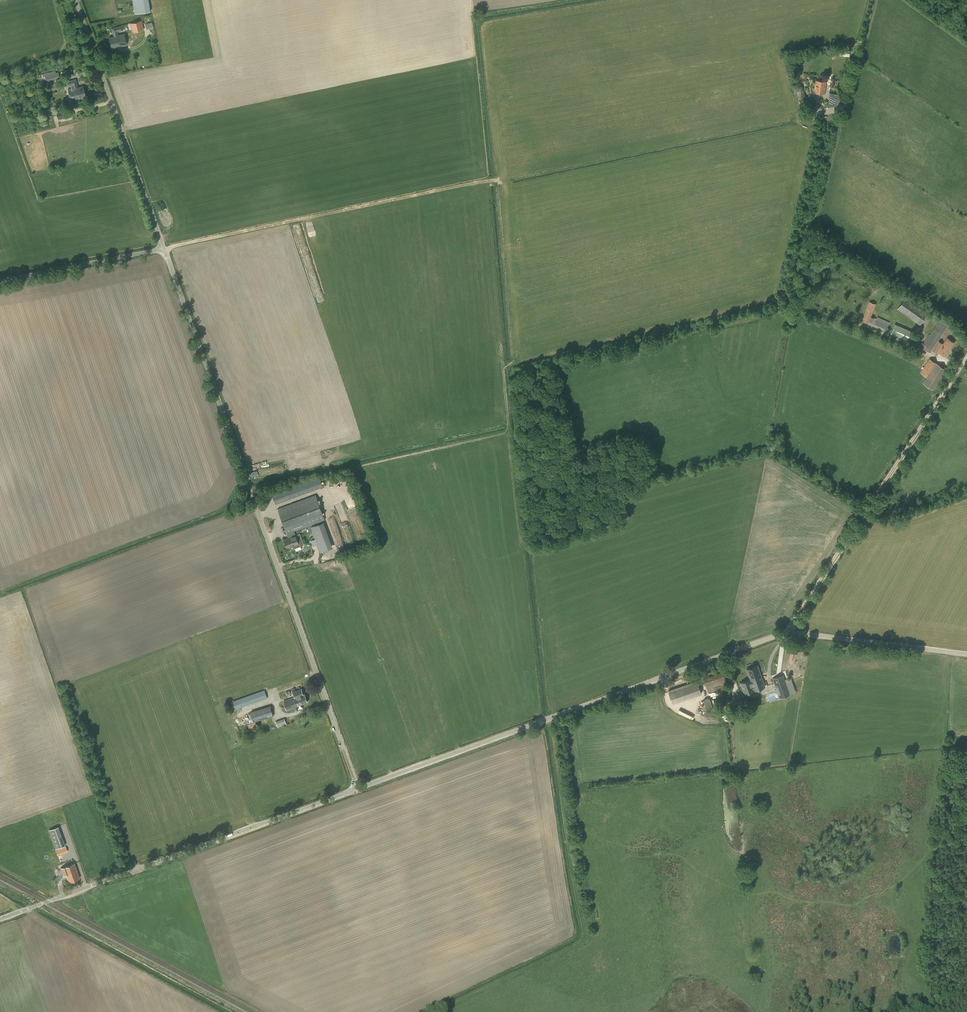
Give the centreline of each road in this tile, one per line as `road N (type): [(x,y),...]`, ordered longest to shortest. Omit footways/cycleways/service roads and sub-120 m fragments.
road 1 (tertiary): [(358,788),(784,634),(966,655)]
road 2 (unclassified): [(358,788),(164,249)]
road 3 (tertiary): [(0,919),(358,788)]
road 4 (track): [(164,249),(491,180)]
road 5 (track): [(966,356),(784,634)]
road 6 (unclassified): [(164,249),(73,0)]
road 7 (track): [(441,1010),(575,944),(580,917)]
road 8 (unclassified): [(0,282),(164,249)]

